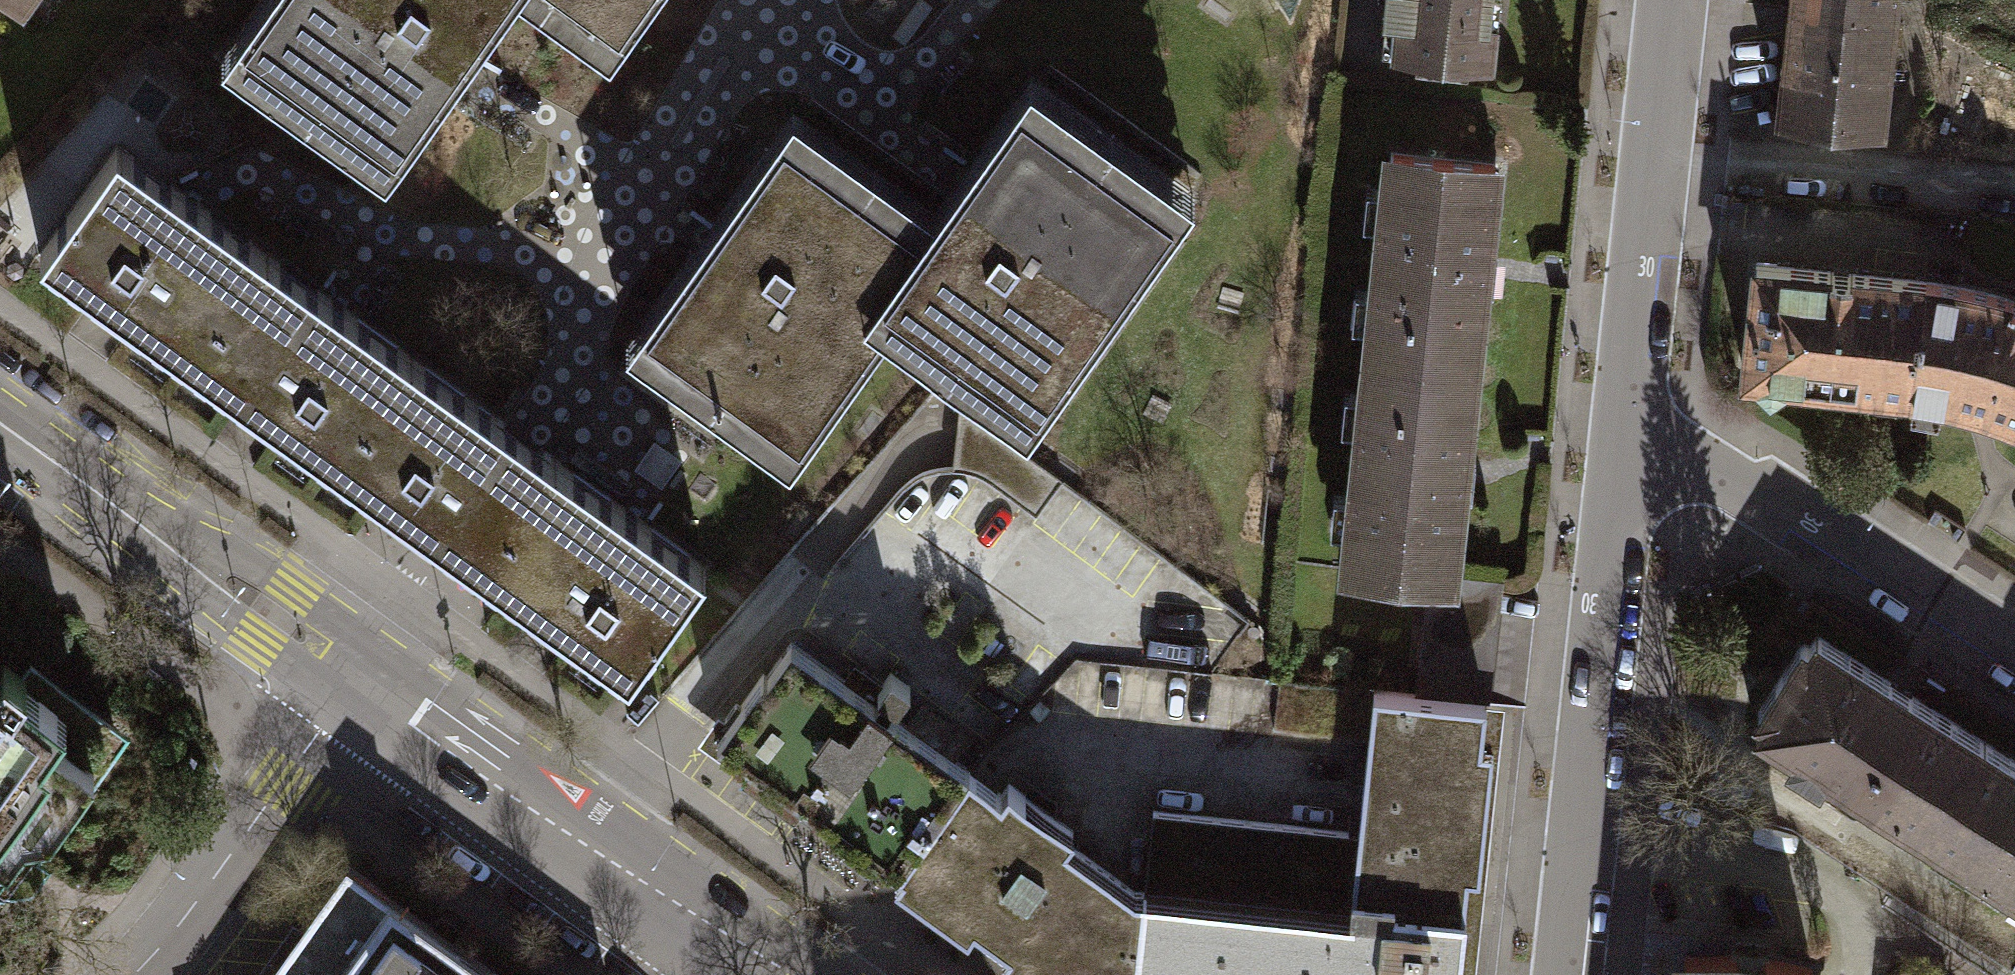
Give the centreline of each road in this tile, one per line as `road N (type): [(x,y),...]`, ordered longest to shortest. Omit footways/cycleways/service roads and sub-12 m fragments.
road 1 (residential): [(769,0),(622,232),(572,356),(444,543)]
road 2 (residential): [(1621,442),(1566,974)]
road 3 (secondary): [(778,974),(357,673)]
road 4 (residential): [(2014,650),(1731,472),(1621,442)]
road 5 (residential): [(1674,0),(1621,442)]
road 6 (secondary): [(357,673),(0,419)]
road 7 (residential): [(357,673),(138,974)]
road 8 (residential): [(444,543),(357,673)]

